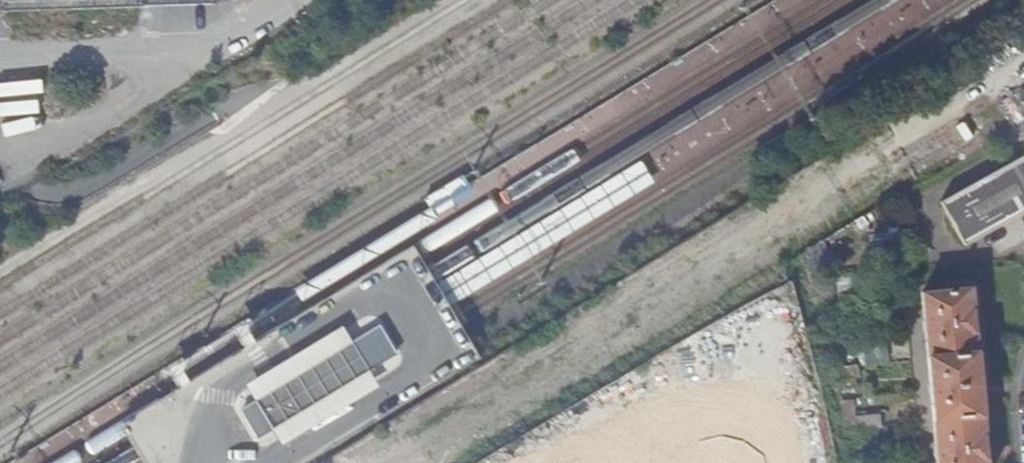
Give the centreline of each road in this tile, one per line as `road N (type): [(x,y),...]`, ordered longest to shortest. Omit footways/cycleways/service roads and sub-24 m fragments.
road 1 (unclassified): [(197,462),(222,396),(254,366),(361,302),(398,305),(423,345),(425,364),(308,442)]

